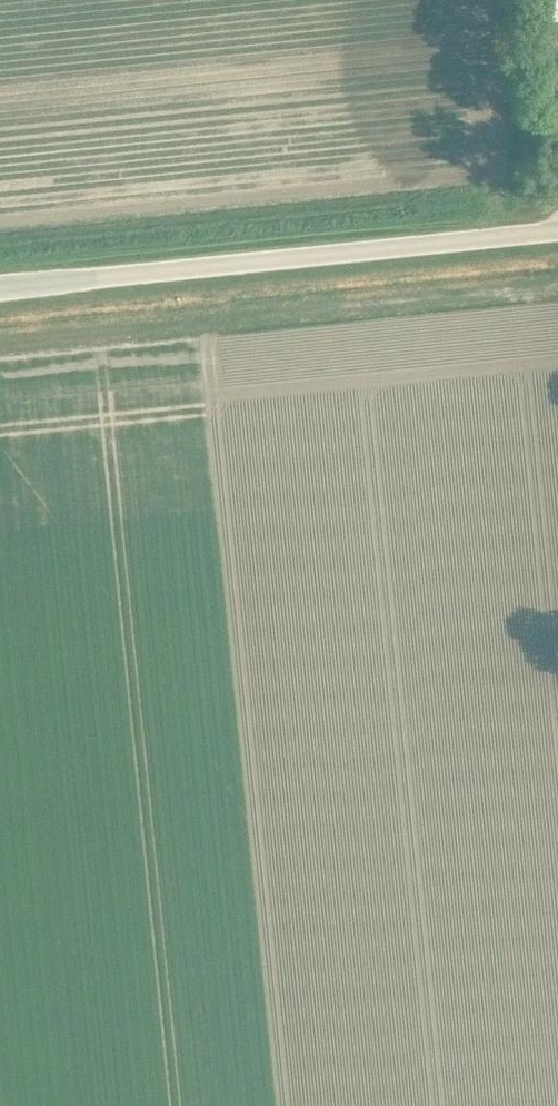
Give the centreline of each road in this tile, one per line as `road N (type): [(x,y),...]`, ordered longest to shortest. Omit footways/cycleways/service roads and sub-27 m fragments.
road 1 (unclassified): [(0,287),(557,230)]

